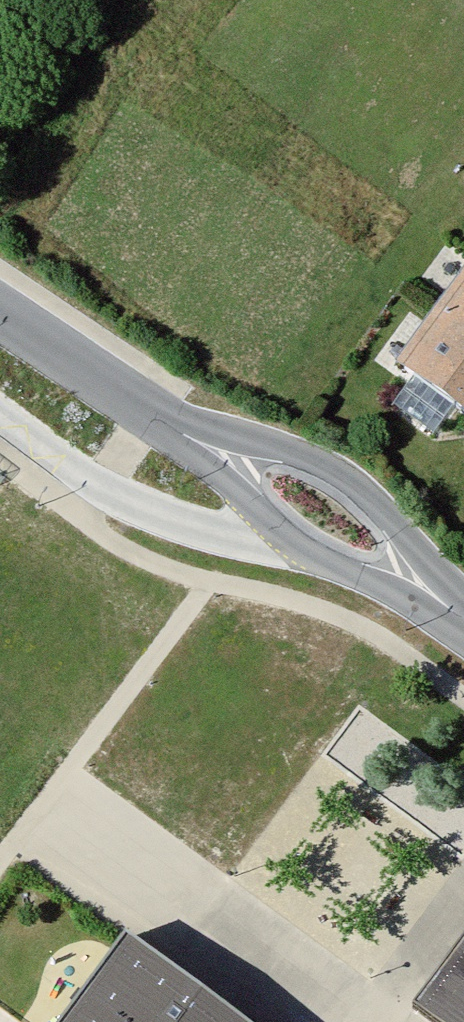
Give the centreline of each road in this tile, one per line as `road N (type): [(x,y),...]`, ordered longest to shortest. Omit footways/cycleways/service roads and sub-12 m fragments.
road 1 (tertiary): [(202,428),(251,502),(293,546),(359,580),(462,605)]
road 2 (tertiary): [(462,605),(353,483),(280,446),(202,428)]
road 3 (tertiary): [(202,428),(0,289)]

